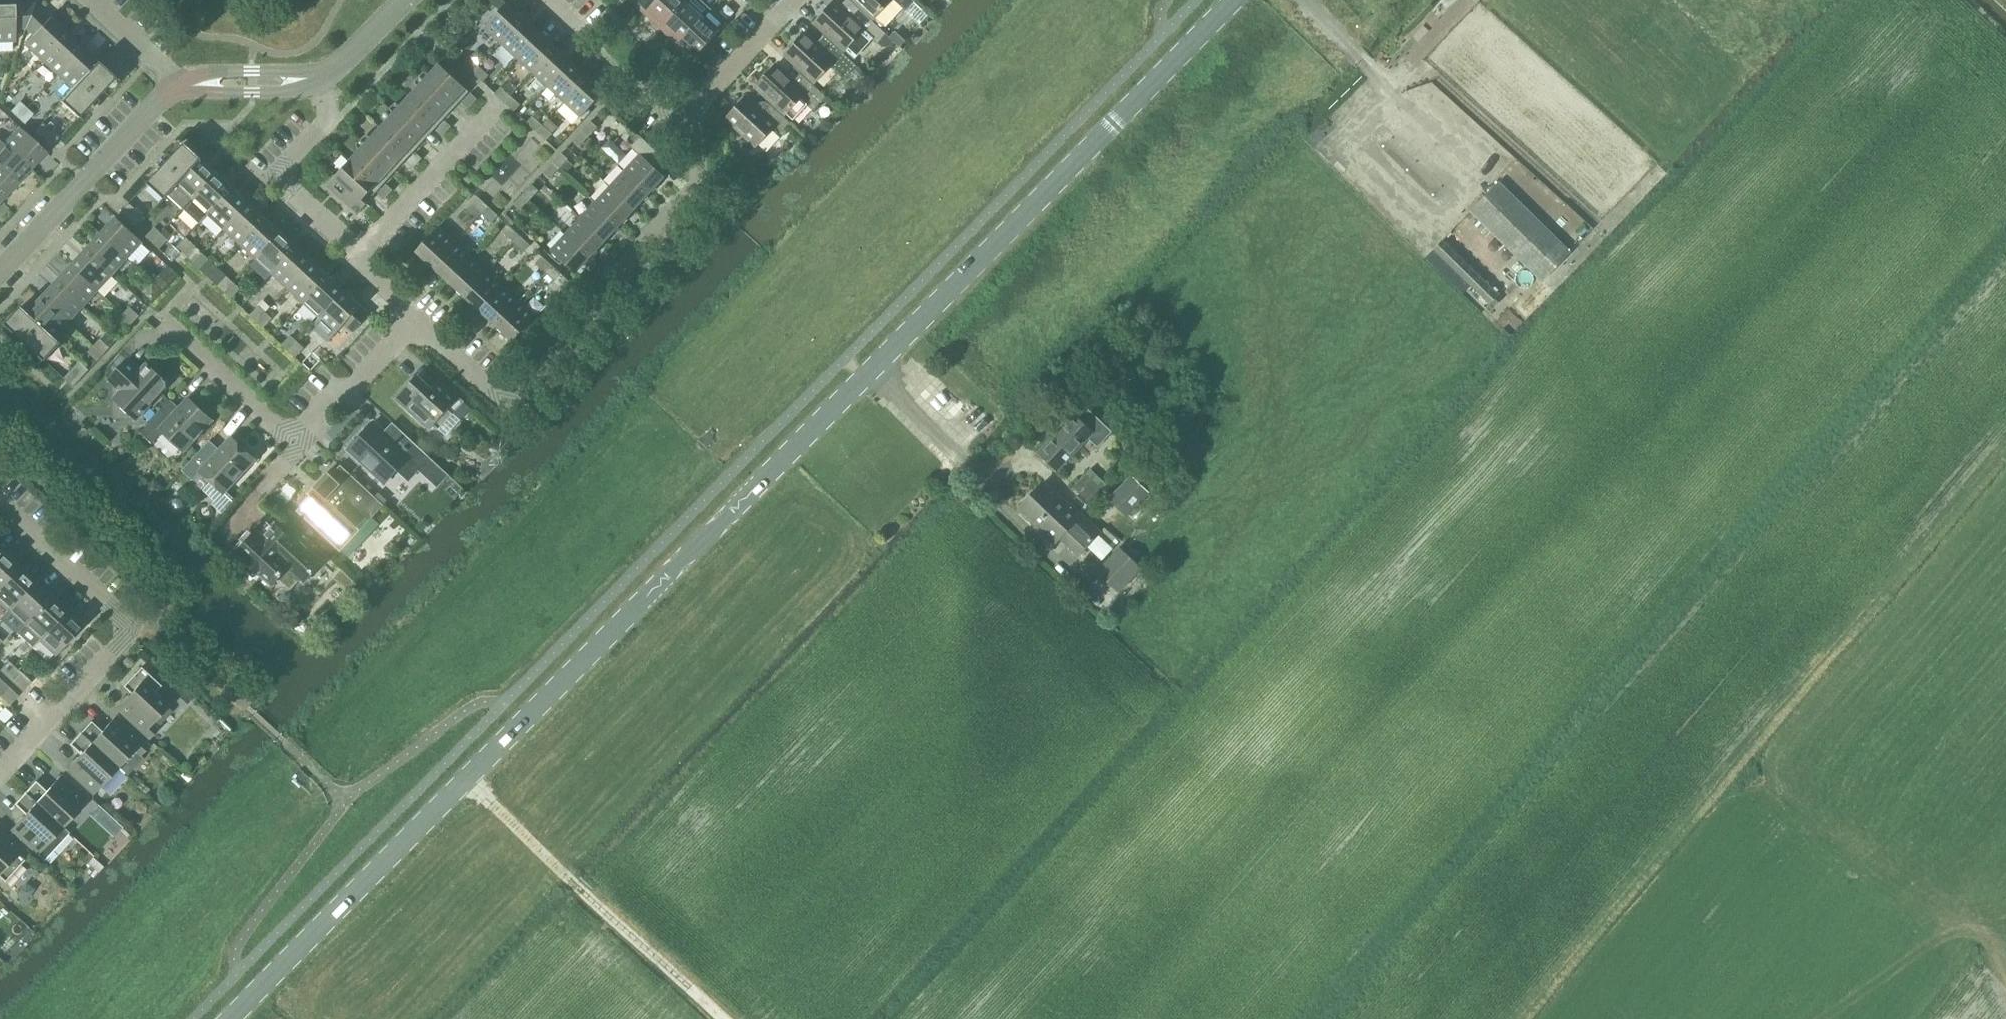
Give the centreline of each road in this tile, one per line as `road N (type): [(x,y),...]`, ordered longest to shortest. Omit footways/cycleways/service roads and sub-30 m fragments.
road 1 (tertiary): [(226,1018),(714,536),(1229,0)]
road 2 (residential): [(681,126),(687,195),(608,283),(606,315),(513,408),(420,316)]
road 3 (residential): [(0,766),(134,631),(0,508)]
road 4 (track): [(721,1018),(466,779)]
road 5 (tertiary): [(0,268),(172,84)]
road 6 (residential): [(365,259),(277,174),(327,125),(328,75)]
road 7 (residential): [(365,259),(497,114)]
road 8 (residential): [(681,126),(550,0)]
road 9 (residential): [(298,444),(420,316)]
road 10 (residential): [(165,328),(298,444)]
road 11 (residential): [(800,0),(681,126)]
road 12 (tertiary): [(172,84),(197,93),(297,91),(328,75)]
road 13 (tertiary): [(328,75),(201,73),(172,84)]

